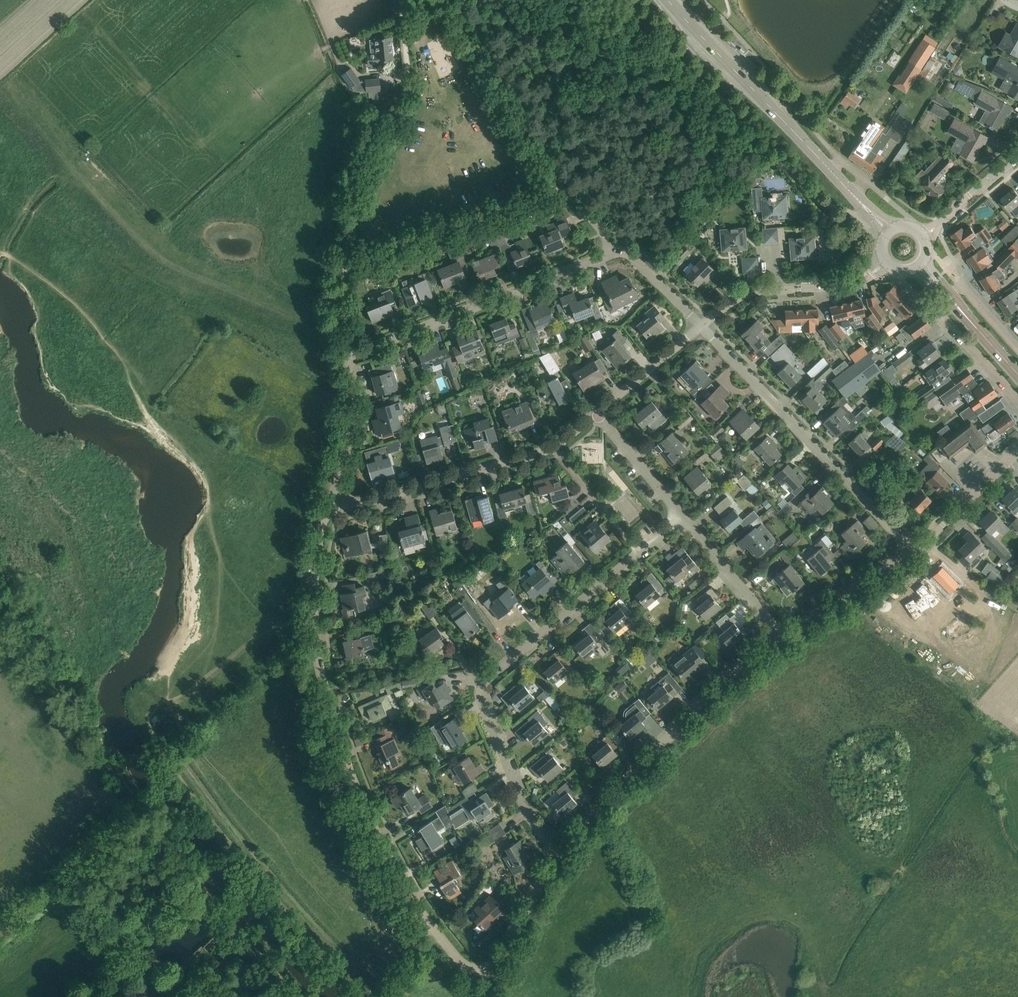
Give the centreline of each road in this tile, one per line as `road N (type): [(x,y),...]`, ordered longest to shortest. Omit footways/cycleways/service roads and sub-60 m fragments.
road 1 (residential): [(482,970),(465,967),(438,936),(391,861),(340,745),(316,648),(313,591),(333,494)]
road 2 (residential): [(558,850),(526,800),(488,711),(488,677),(502,657),(639,553)]
road 3 (residential): [(558,850),(729,674),(783,638)]
road 4 (residential): [(913,549),(700,329)]
road 5 (residential): [(352,353),(612,252)]
road 6 (secondary): [(828,169),(670,0)]
road 7 (residential): [(333,494),(363,503),(548,445)]
road 8 (residential): [(700,329),(737,299),(851,284),(883,259)]
road 9 (residential): [(783,638),(913,549)]
road 10 (residential): [(783,638),(680,521)]
road 11 (residential): [(949,297),(935,310),(1017,407)]
road 12 (residential): [(482,970),(503,952),(558,850)]
road 13 (residential): [(333,494),(350,421),(352,353)]
road 14 (residential): [(913,549),(1017,451)]
road 15 (residential): [(639,553),(548,445)]
road 16 (residential): [(680,521),(595,411)]
road 17 (residential): [(595,411),(700,329)]
road 18 (residential): [(924,238),(1017,157)]

